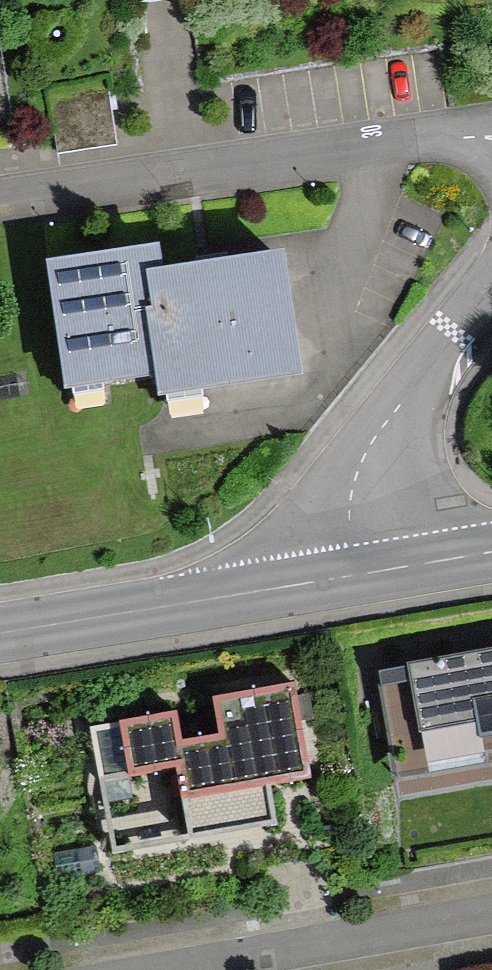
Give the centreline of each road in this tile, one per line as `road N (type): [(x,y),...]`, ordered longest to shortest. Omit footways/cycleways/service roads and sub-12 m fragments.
road 1 (residential): [(0,207),(491,139)]
road 2 (tertiary): [(0,633),(356,575)]
road 3 (residential): [(356,575),(349,516),(362,461),(491,286)]
road 4 (residential): [(491,914),(174,969)]
road 5 (tertiary): [(356,575),(491,551)]

